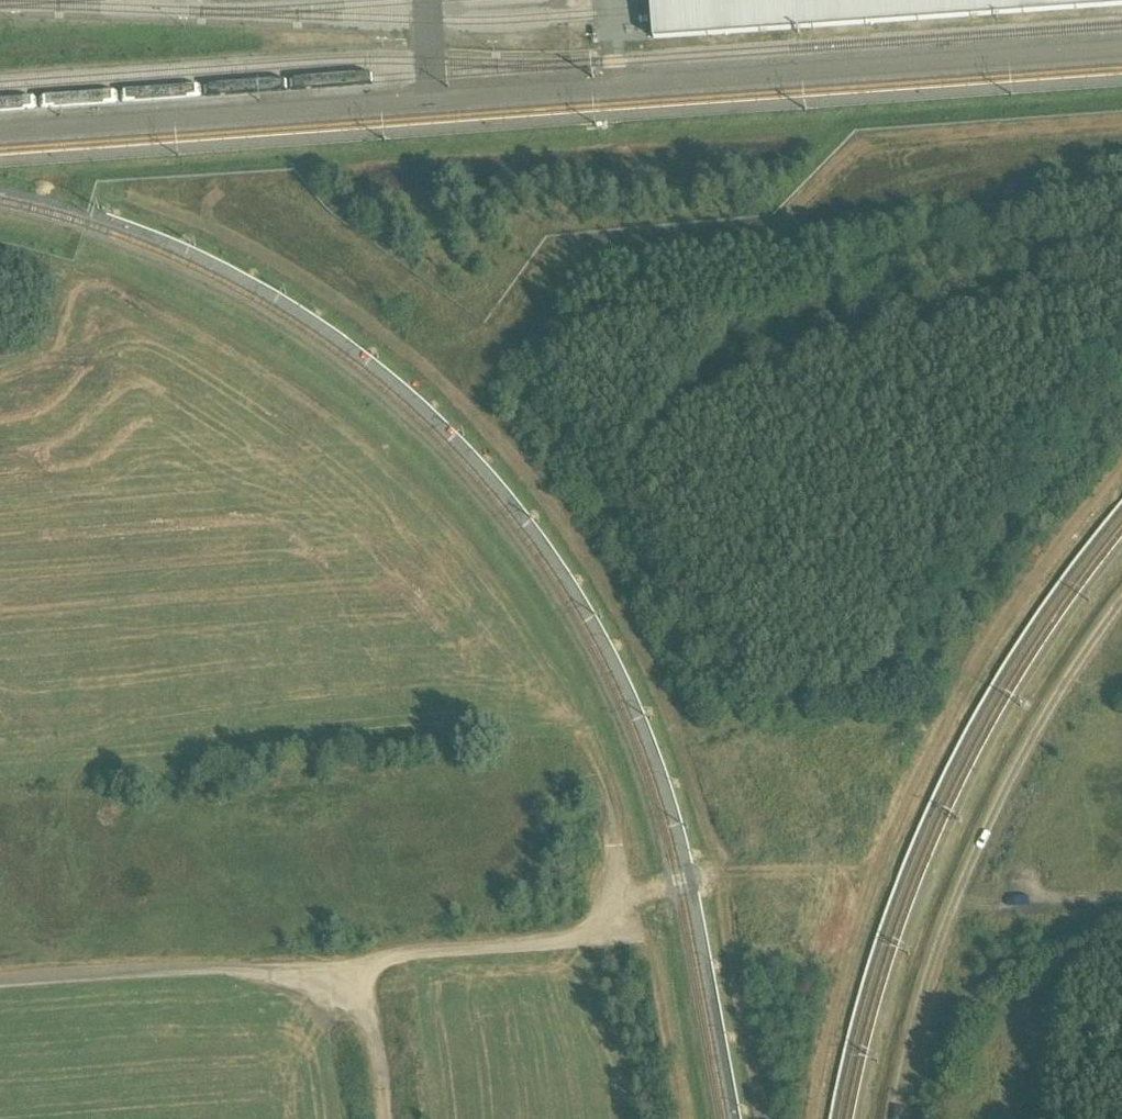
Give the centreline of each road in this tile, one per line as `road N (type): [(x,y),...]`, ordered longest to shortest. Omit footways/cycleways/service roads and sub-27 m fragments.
road 1 (track): [(0,135),(1121,48)]
road 2 (track): [(911,1044),(938,946),(990,828),(1046,715),(1121,605)]

